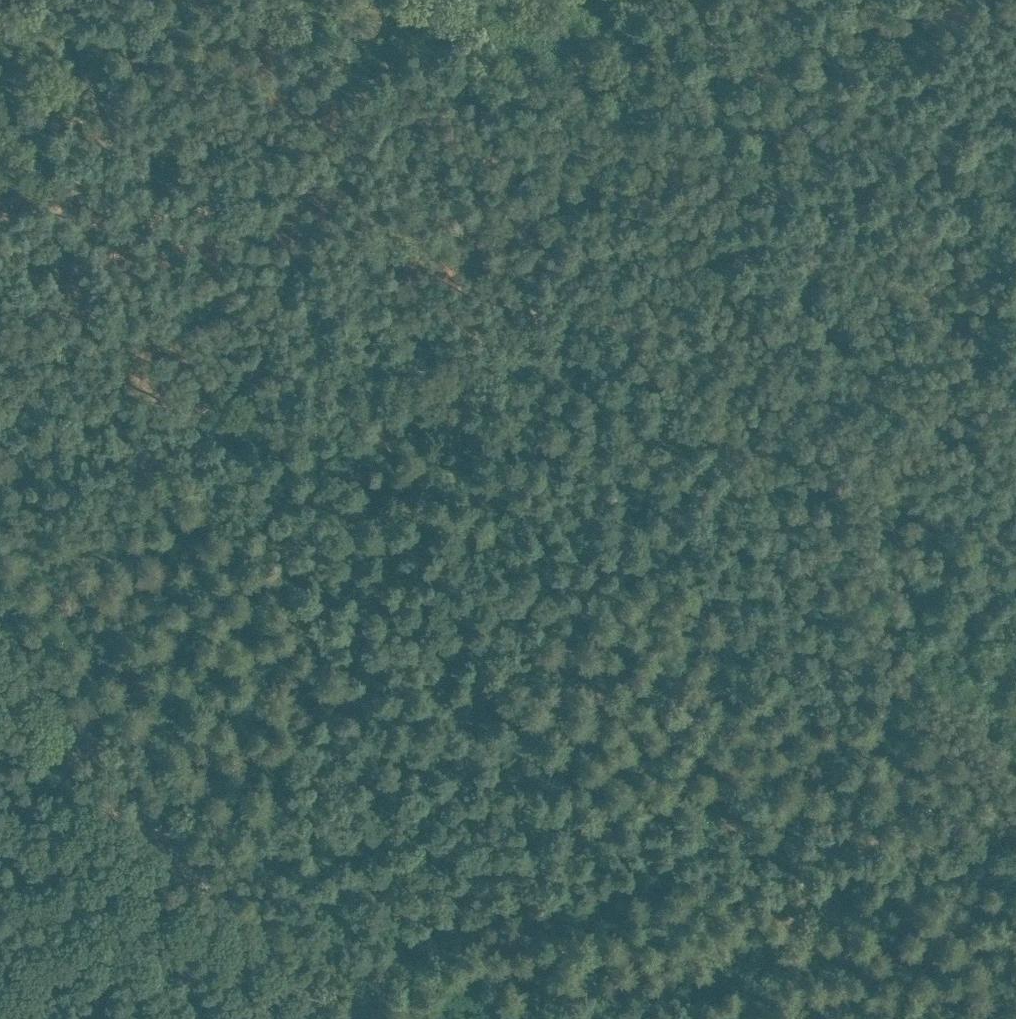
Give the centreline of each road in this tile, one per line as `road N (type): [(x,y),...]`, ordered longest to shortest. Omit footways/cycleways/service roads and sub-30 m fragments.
road 1 (unclassified): [(333,1018),(0,636)]

